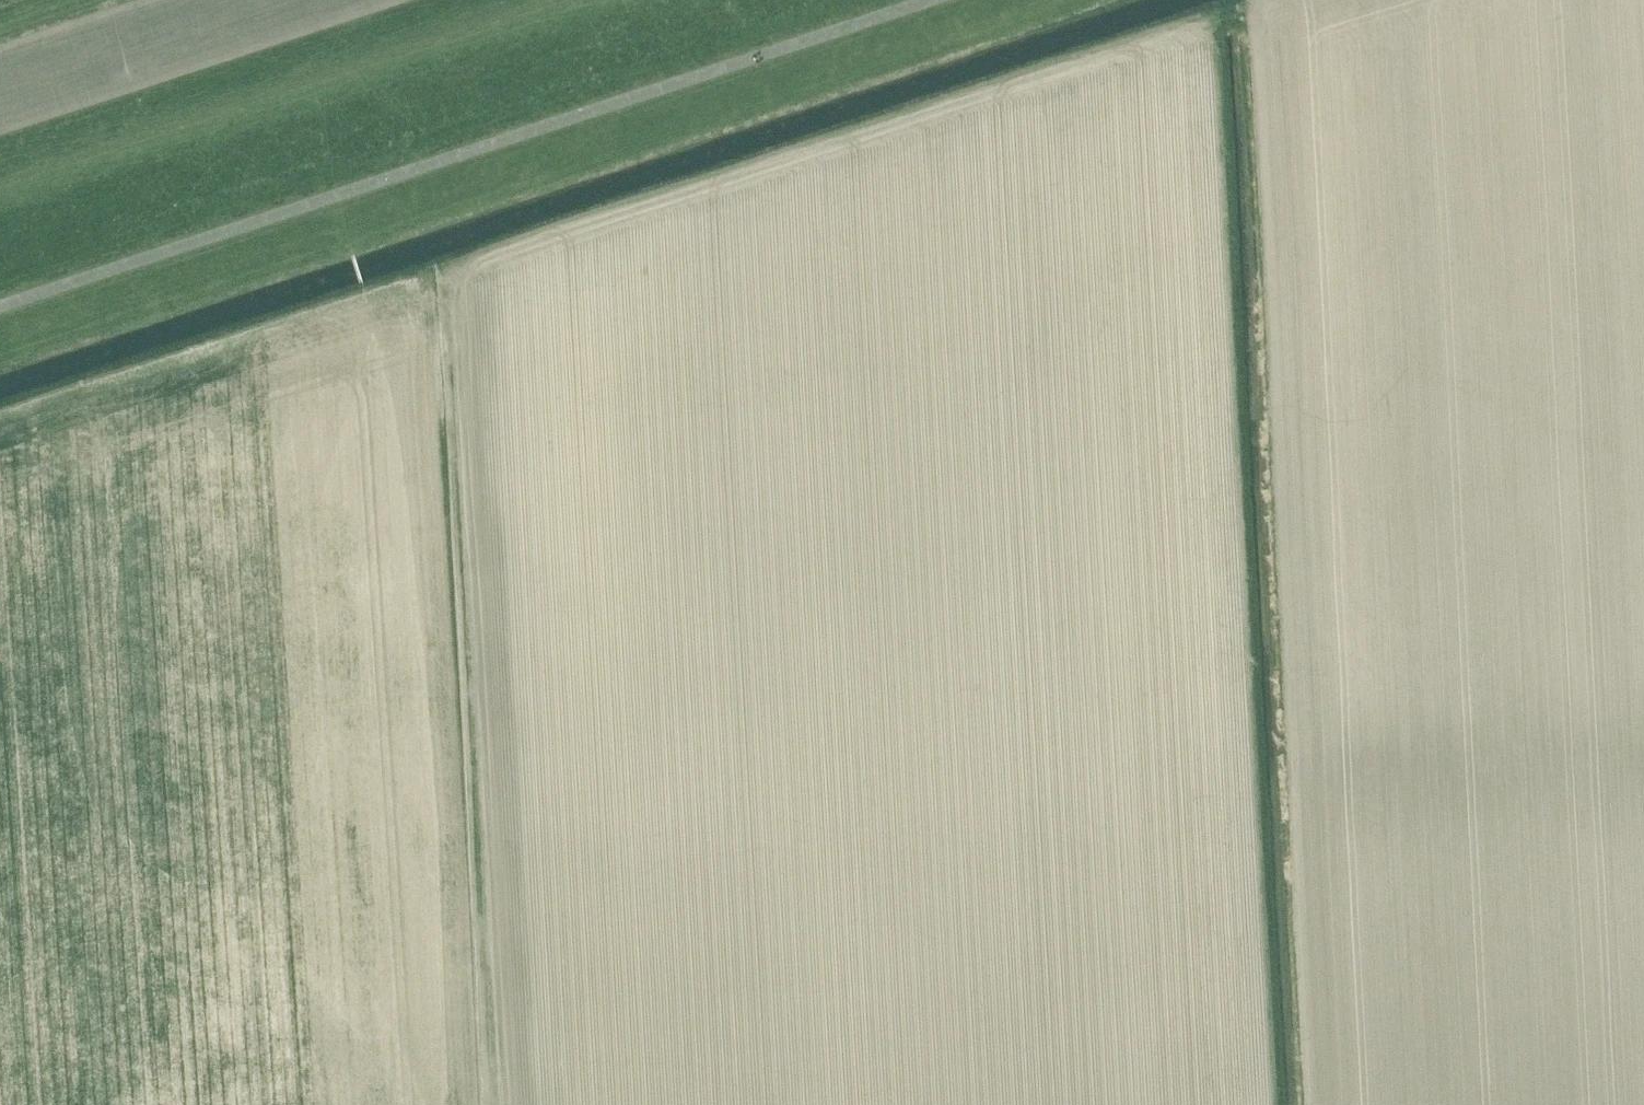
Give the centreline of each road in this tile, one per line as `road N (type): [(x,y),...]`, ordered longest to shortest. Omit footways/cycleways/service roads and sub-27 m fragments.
road 1 (unclassified): [(0,307),(930,0)]

